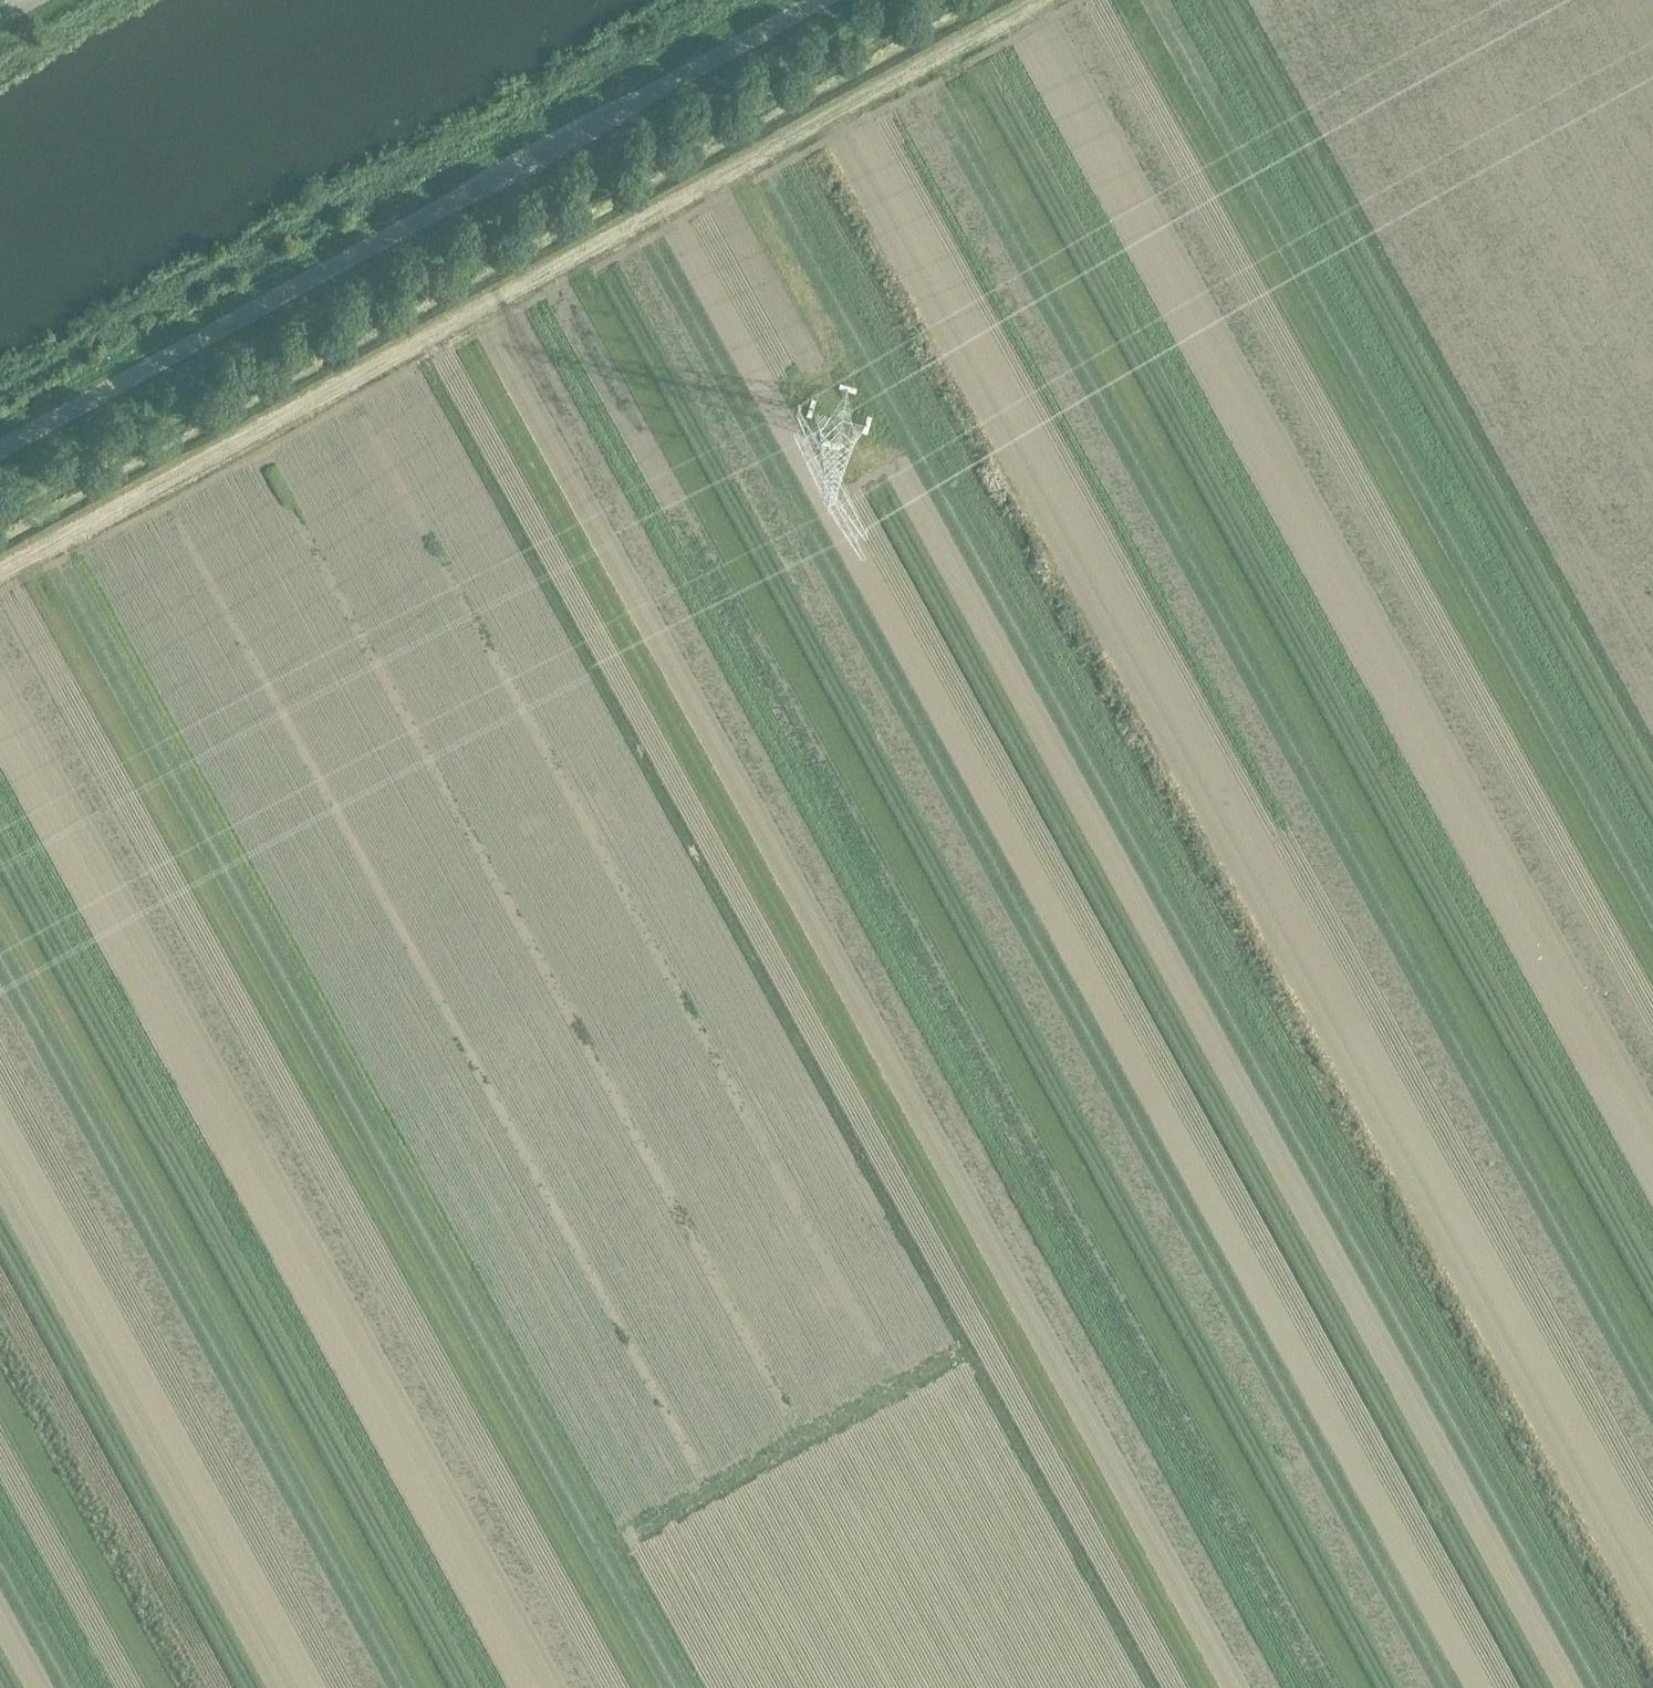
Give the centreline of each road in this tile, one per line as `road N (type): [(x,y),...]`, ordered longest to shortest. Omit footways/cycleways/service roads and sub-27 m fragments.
road 1 (tertiary): [(0,450),(827,0)]

